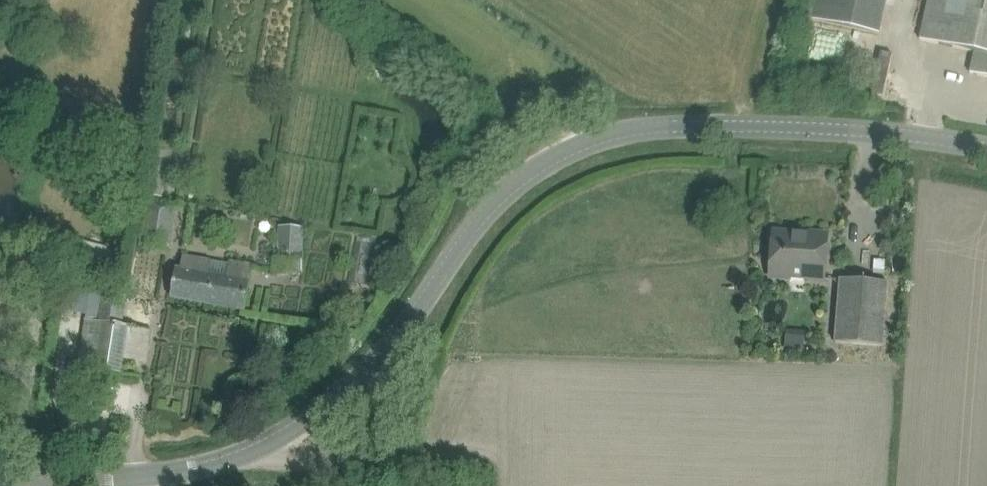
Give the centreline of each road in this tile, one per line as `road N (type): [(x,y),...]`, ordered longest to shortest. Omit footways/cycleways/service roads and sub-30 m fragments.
road 1 (tertiary): [(161,473),(242,454),(329,403),(403,331),(471,227),(502,197),(592,140),(684,126),(852,129),(986,149)]
road 2 (tertiary): [(0,485),(161,473)]

